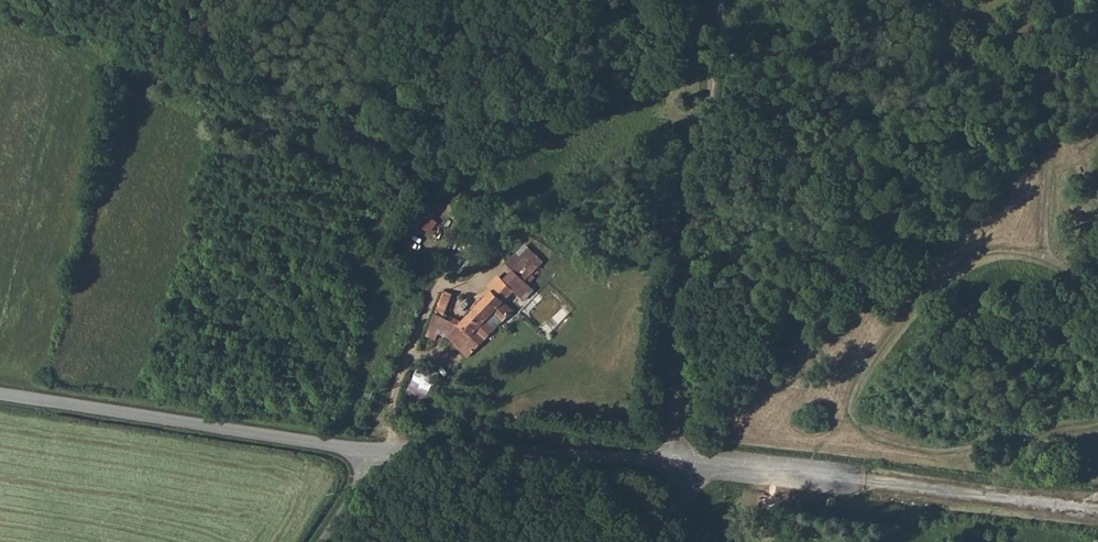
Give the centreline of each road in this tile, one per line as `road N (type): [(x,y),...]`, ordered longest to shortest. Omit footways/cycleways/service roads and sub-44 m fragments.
road 1 (unclassified): [(676,462),(696,147),(719,0)]
road 2 (unclassified): [(676,462),(1097,513)]
road 3 (unclassified): [(0,393),(373,452)]
road 4 (unclassified): [(373,452),(676,462)]

